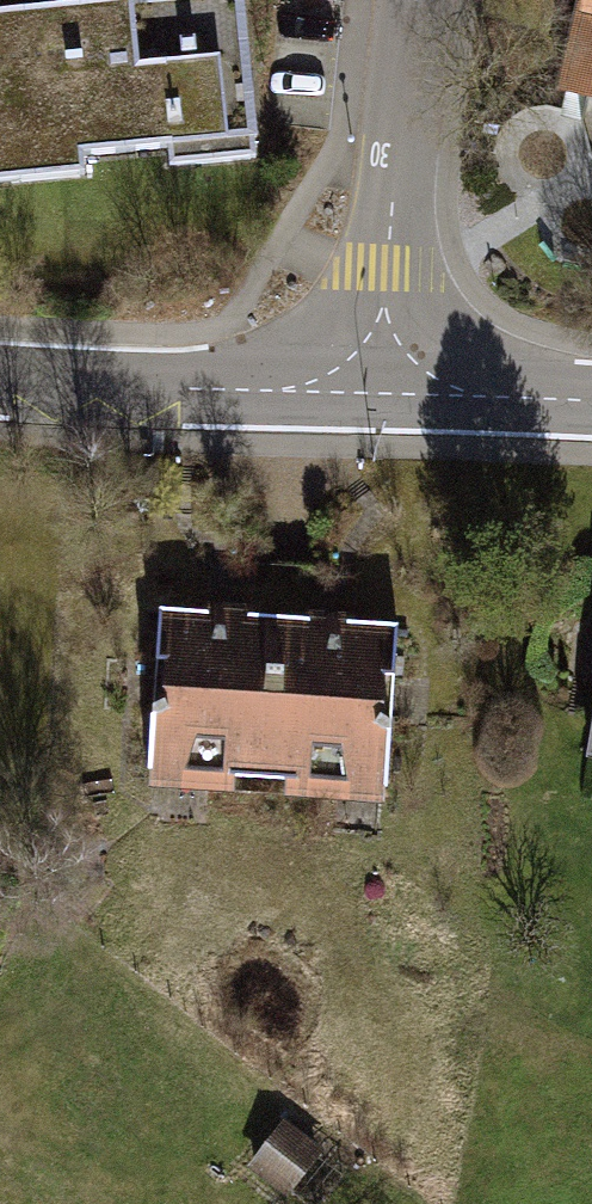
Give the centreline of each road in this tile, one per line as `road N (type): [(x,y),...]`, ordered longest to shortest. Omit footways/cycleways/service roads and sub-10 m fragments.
road 1 (residential): [(417,0),(381,389)]
road 2 (unclassified): [(0,375),(381,389)]
road 3 (unclassified): [(381,389),(591,395)]

